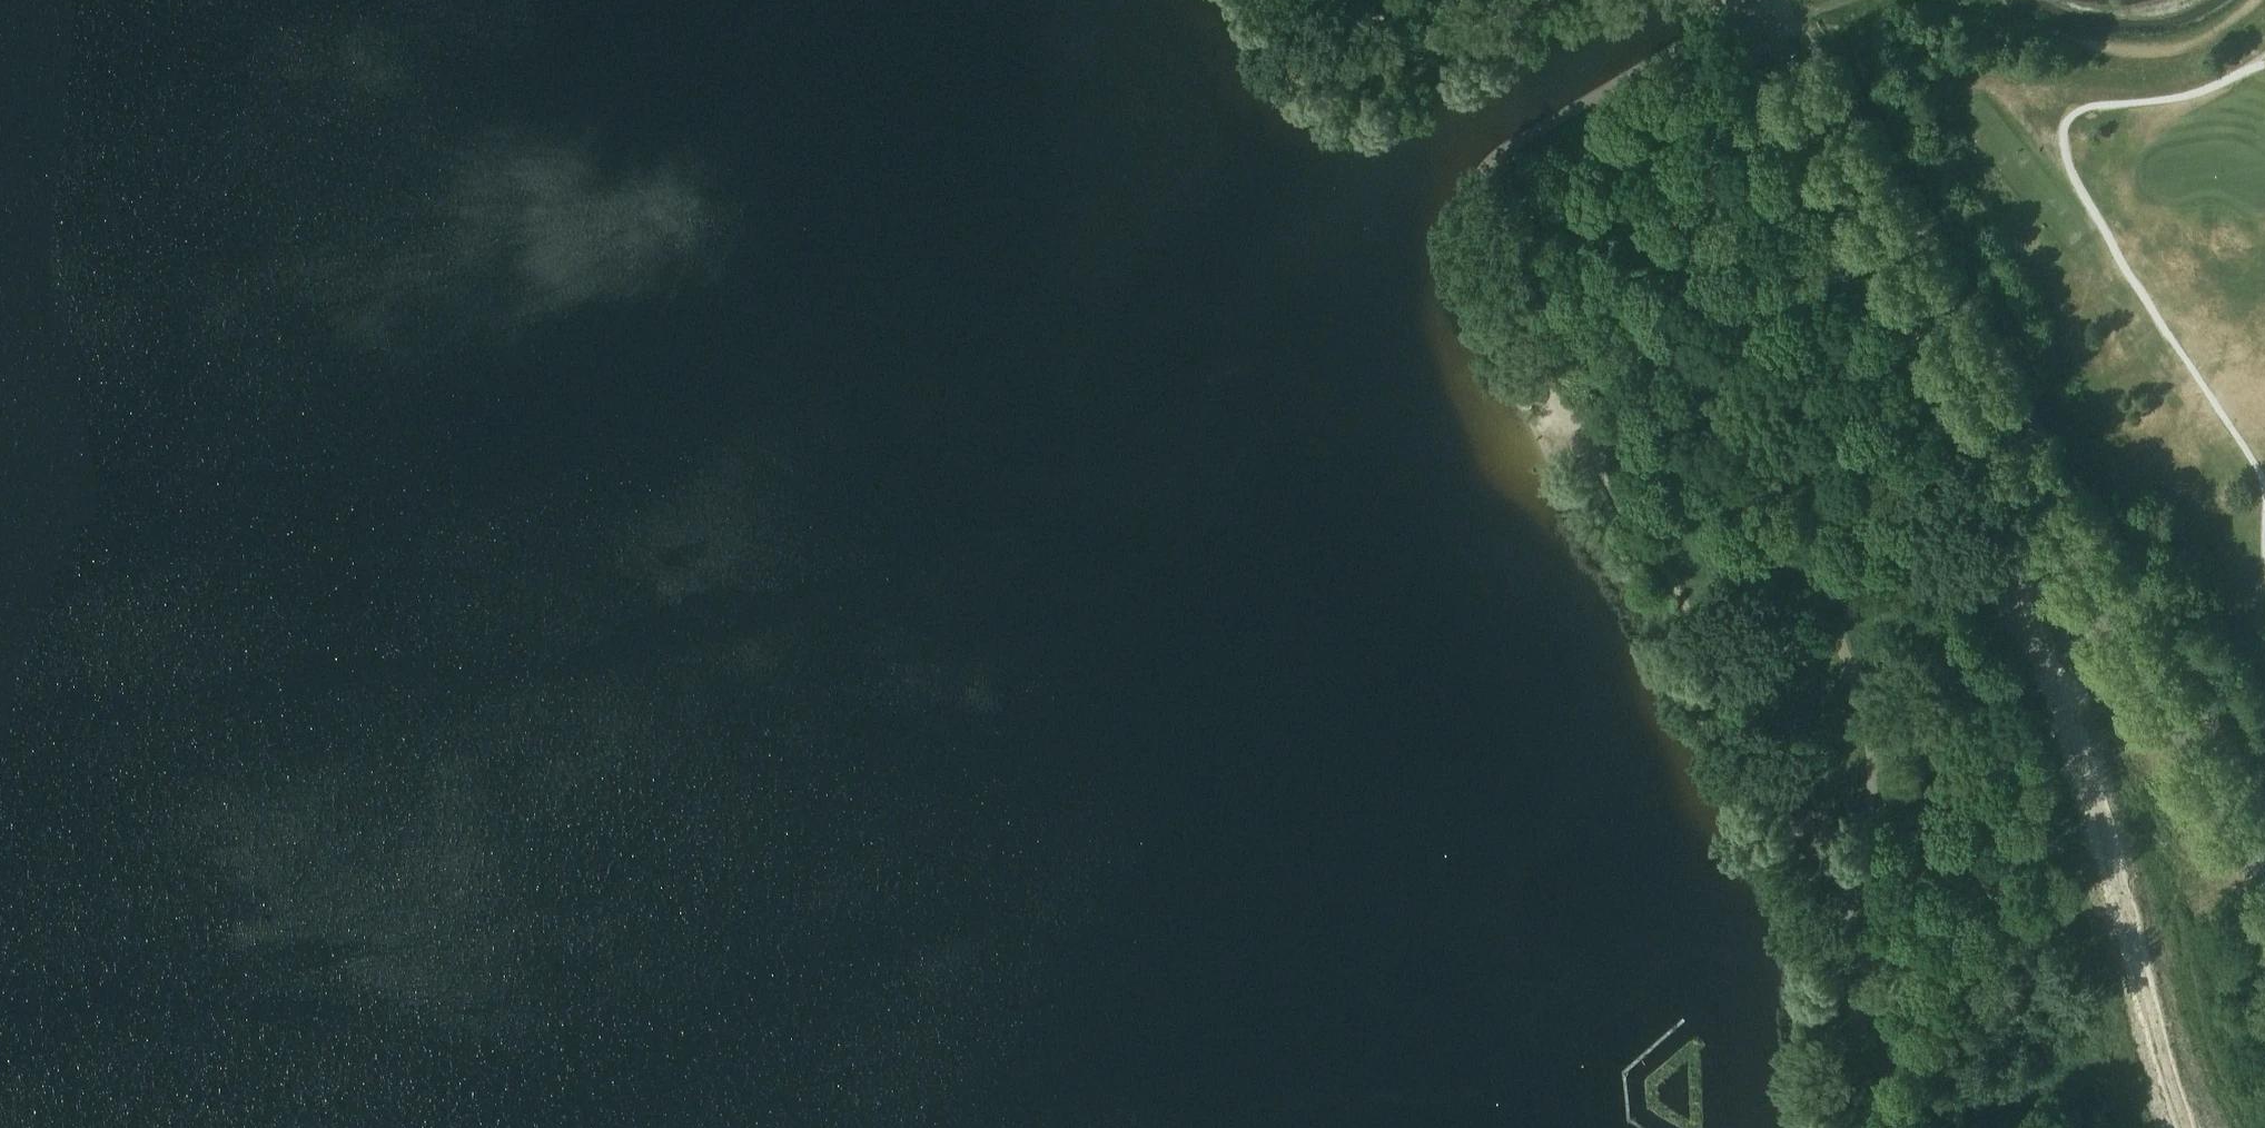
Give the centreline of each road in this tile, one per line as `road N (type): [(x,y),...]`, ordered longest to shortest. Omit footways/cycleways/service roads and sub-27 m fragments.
road 1 (tertiary): [(2264,869),(1752,0)]
road 2 (track): [(1900,0),(2167,46),(2240,16),(2254,0)]

